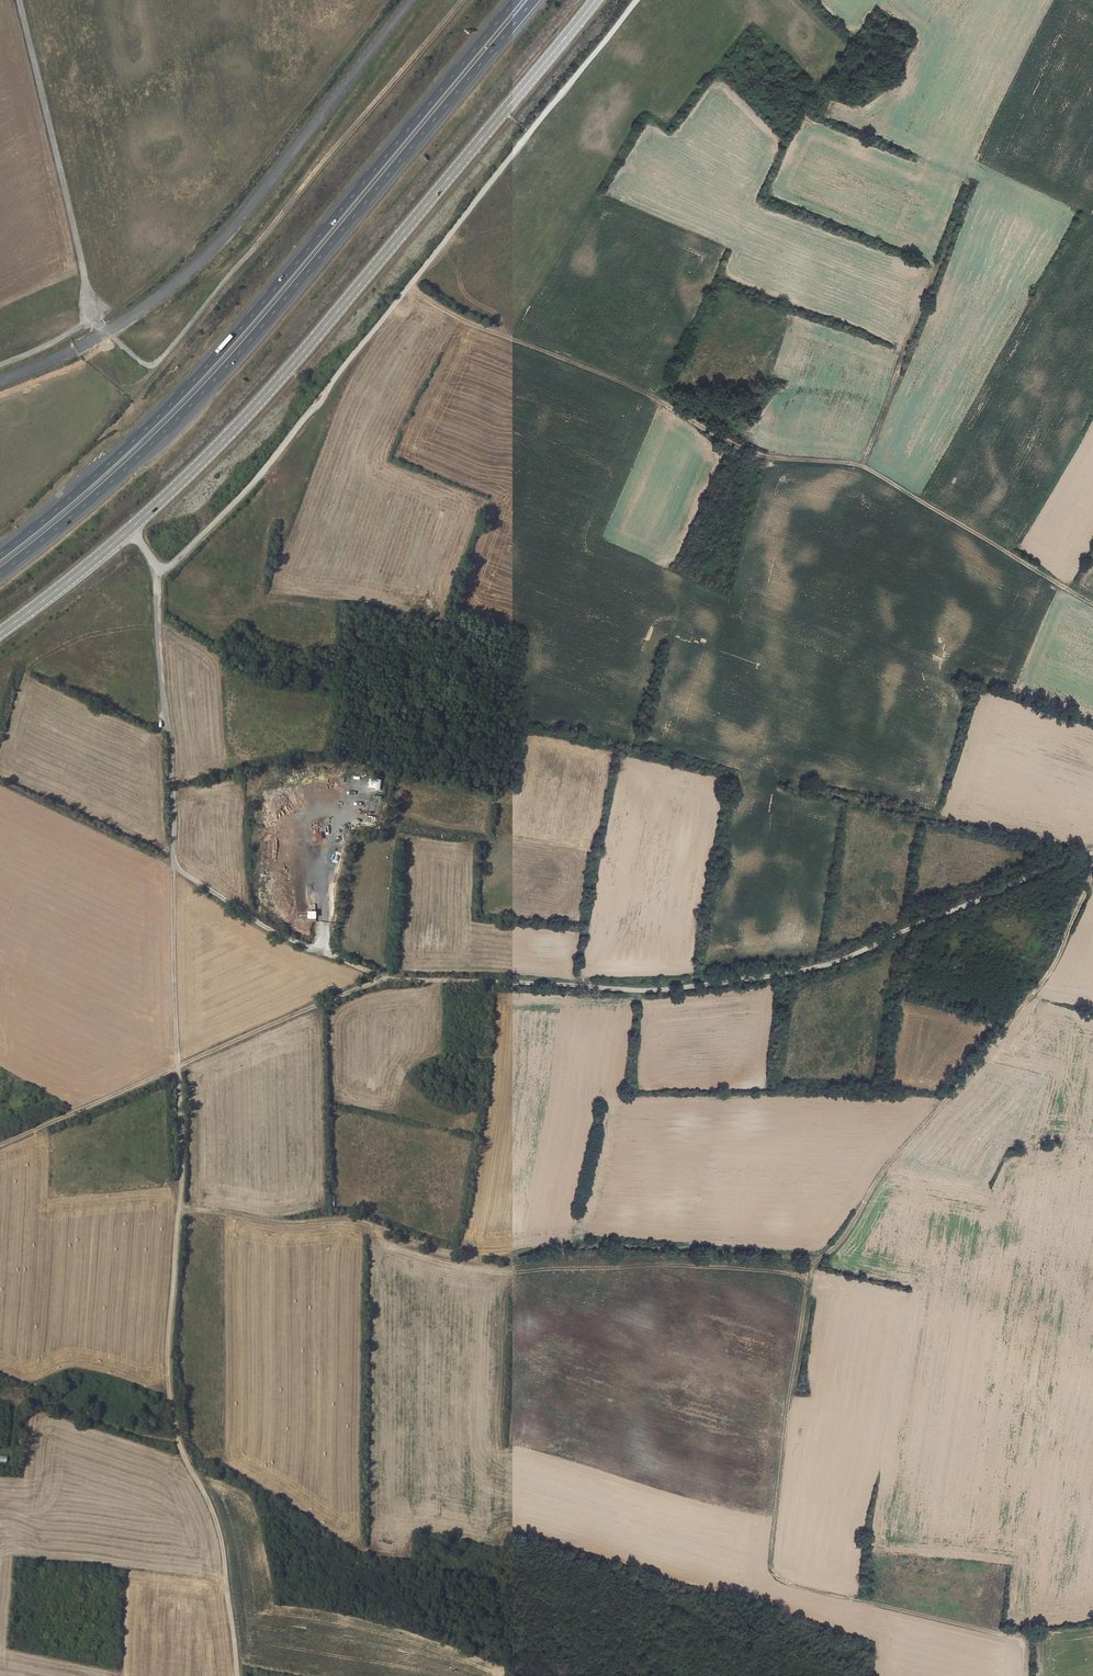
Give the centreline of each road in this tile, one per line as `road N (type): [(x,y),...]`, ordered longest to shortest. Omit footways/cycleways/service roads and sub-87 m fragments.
road 1 (track): [(1022,1675),(1018,1639),(769,1577),(766,1560),(812,1253),(823,1251),(882,1165),(1054,965),(1092,867)]
road 2 (track): [(173,864),(184,1163),(172,1409),(225,1550),(240,1675)]
road 3 (unclassified): [(131,528),(163,569),(237,501),(632,0)]
road 4 (motorway): [(0,573),(132,463),(217,377),(534,0)]
road 5 (track): [(410,287),(448,312),(659,400),(759,456),(857,464),(1092,603)]
road 6 (motorway): [(516,0),(231,340),(121,452),(0,554)]
road 7 (track): [(380,979),(633,991),(728,984),(827,966),(1092,854)]
road 8 (secondary): [(595,0),(293,364),(131,528)]
road 9 (track): [(812,1253),(576,1238),(503,1259),(336,1220),(285,1225),(181,1207)]
road 10 (track): [(0,1145),(380,979)]
road 11 (track): [(157,569),(173,864)]
road 12 (track): [(380,979),(263,927),(173,864)]
road 13 (secondary): [(131,528),(0,632)]

